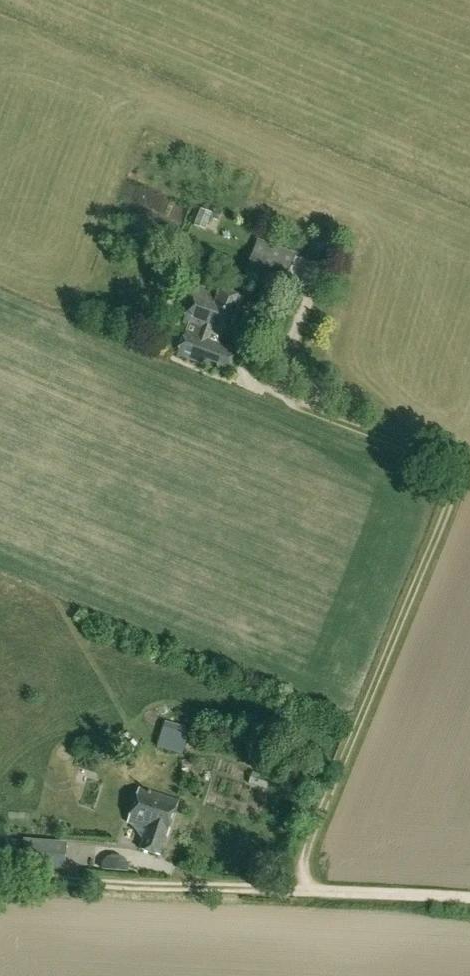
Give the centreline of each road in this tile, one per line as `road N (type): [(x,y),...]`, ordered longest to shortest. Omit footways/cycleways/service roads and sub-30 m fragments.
road 1 (unclassified): [(0,871),(116,885),(469,900)]

